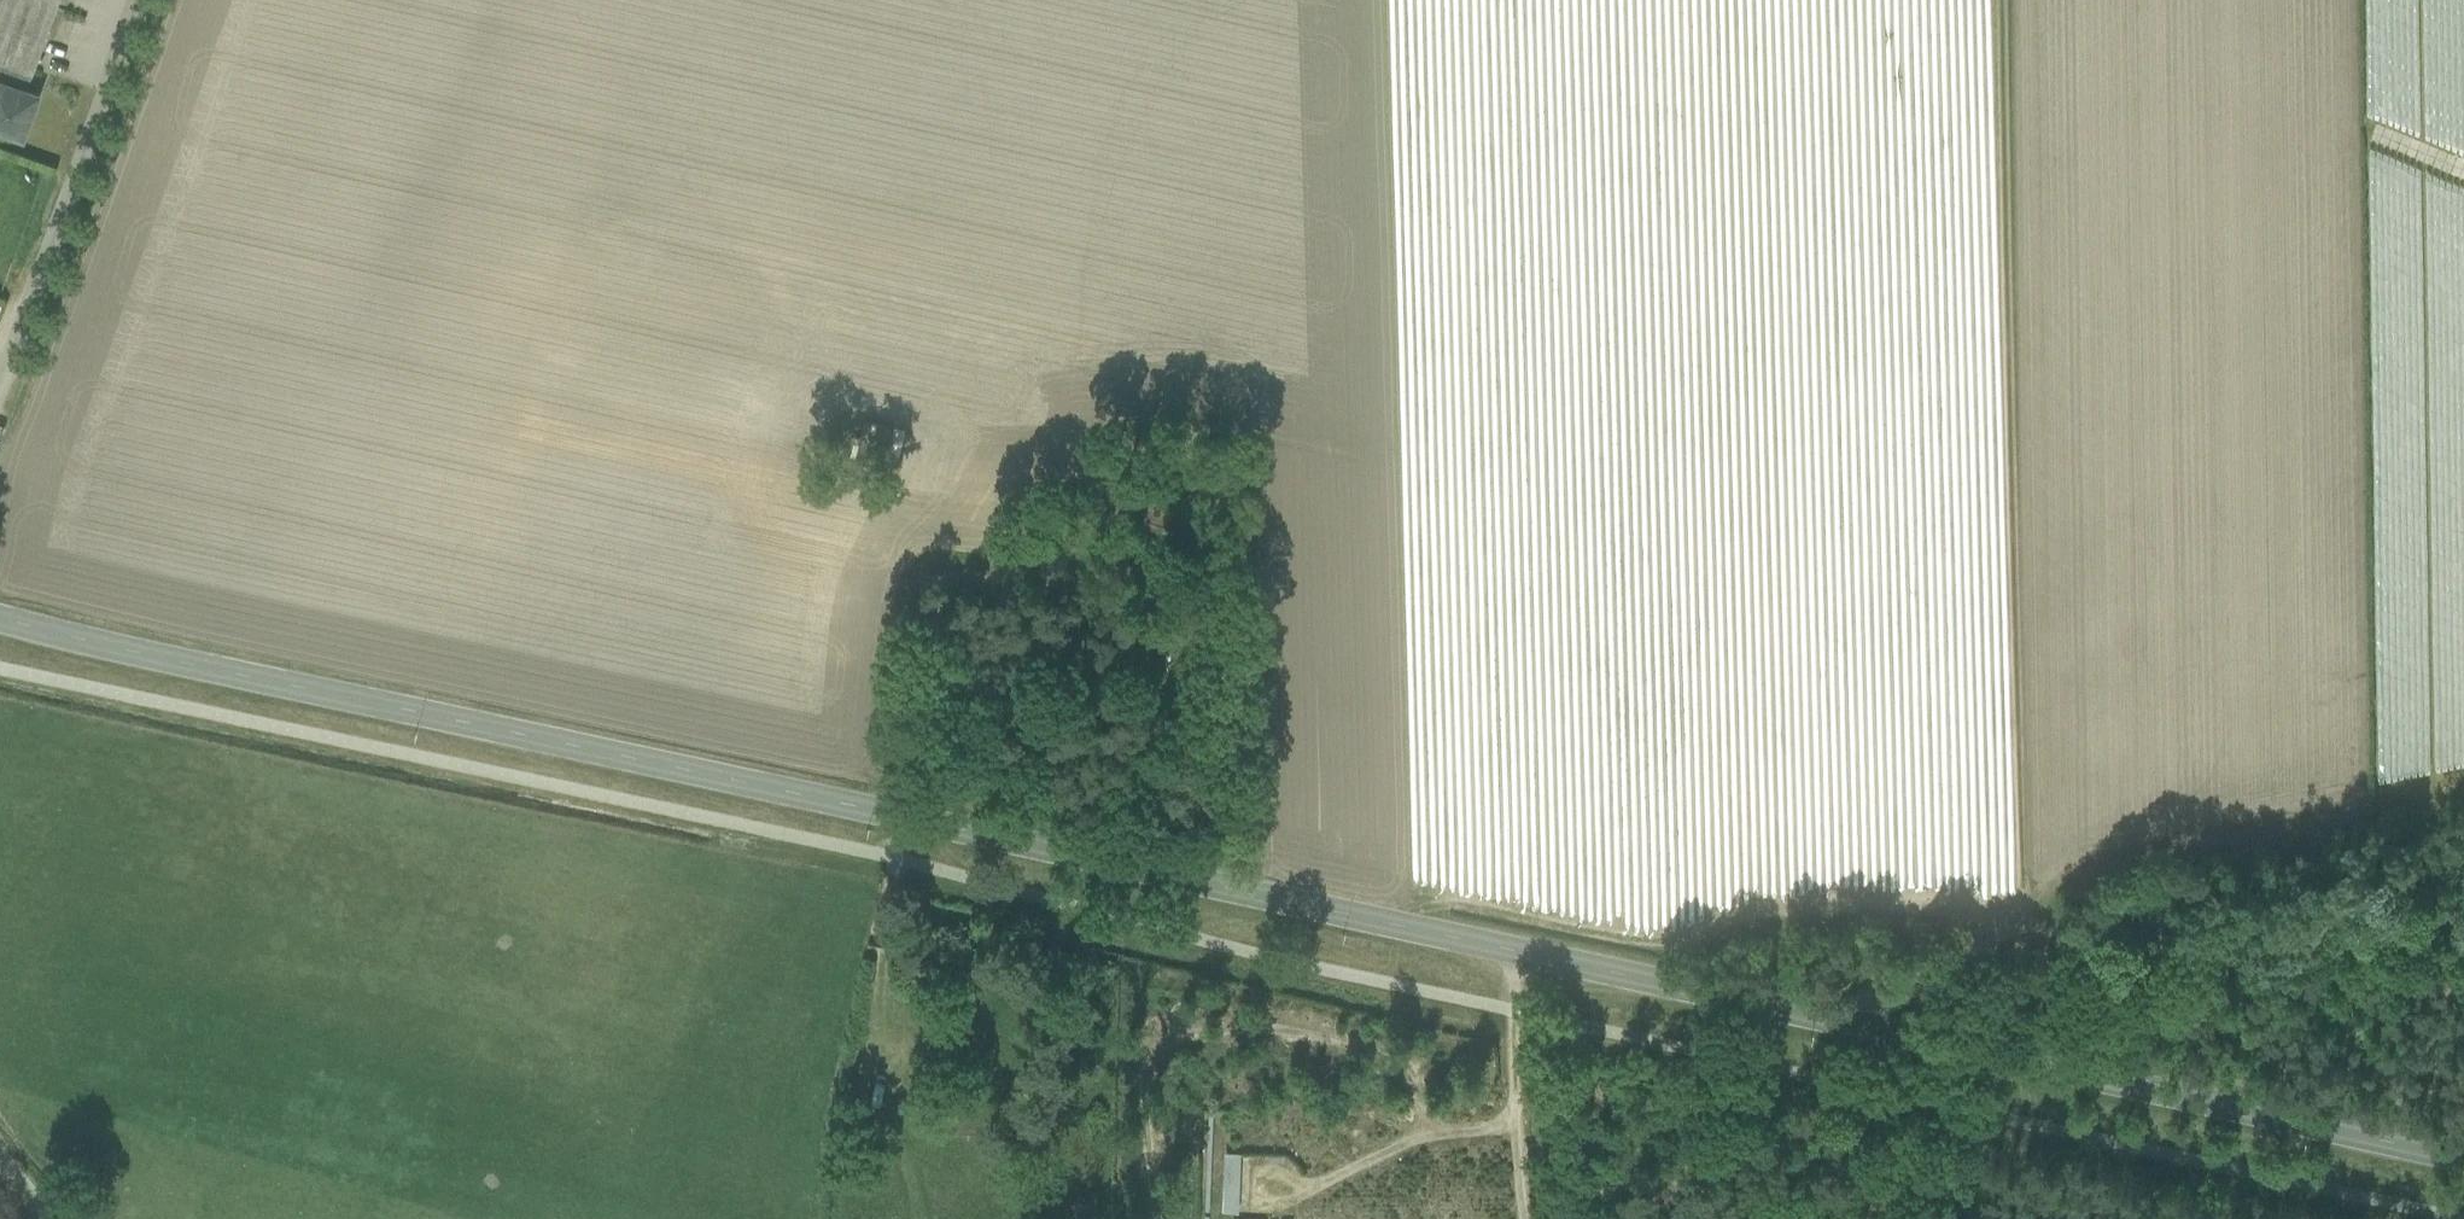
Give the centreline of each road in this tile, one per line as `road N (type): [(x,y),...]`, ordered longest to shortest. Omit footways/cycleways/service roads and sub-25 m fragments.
road 1 (tertiary): [(2463,1166),(277,686),(0,616)]
road 2 (unclassified): [(0,373),(130,0)]

